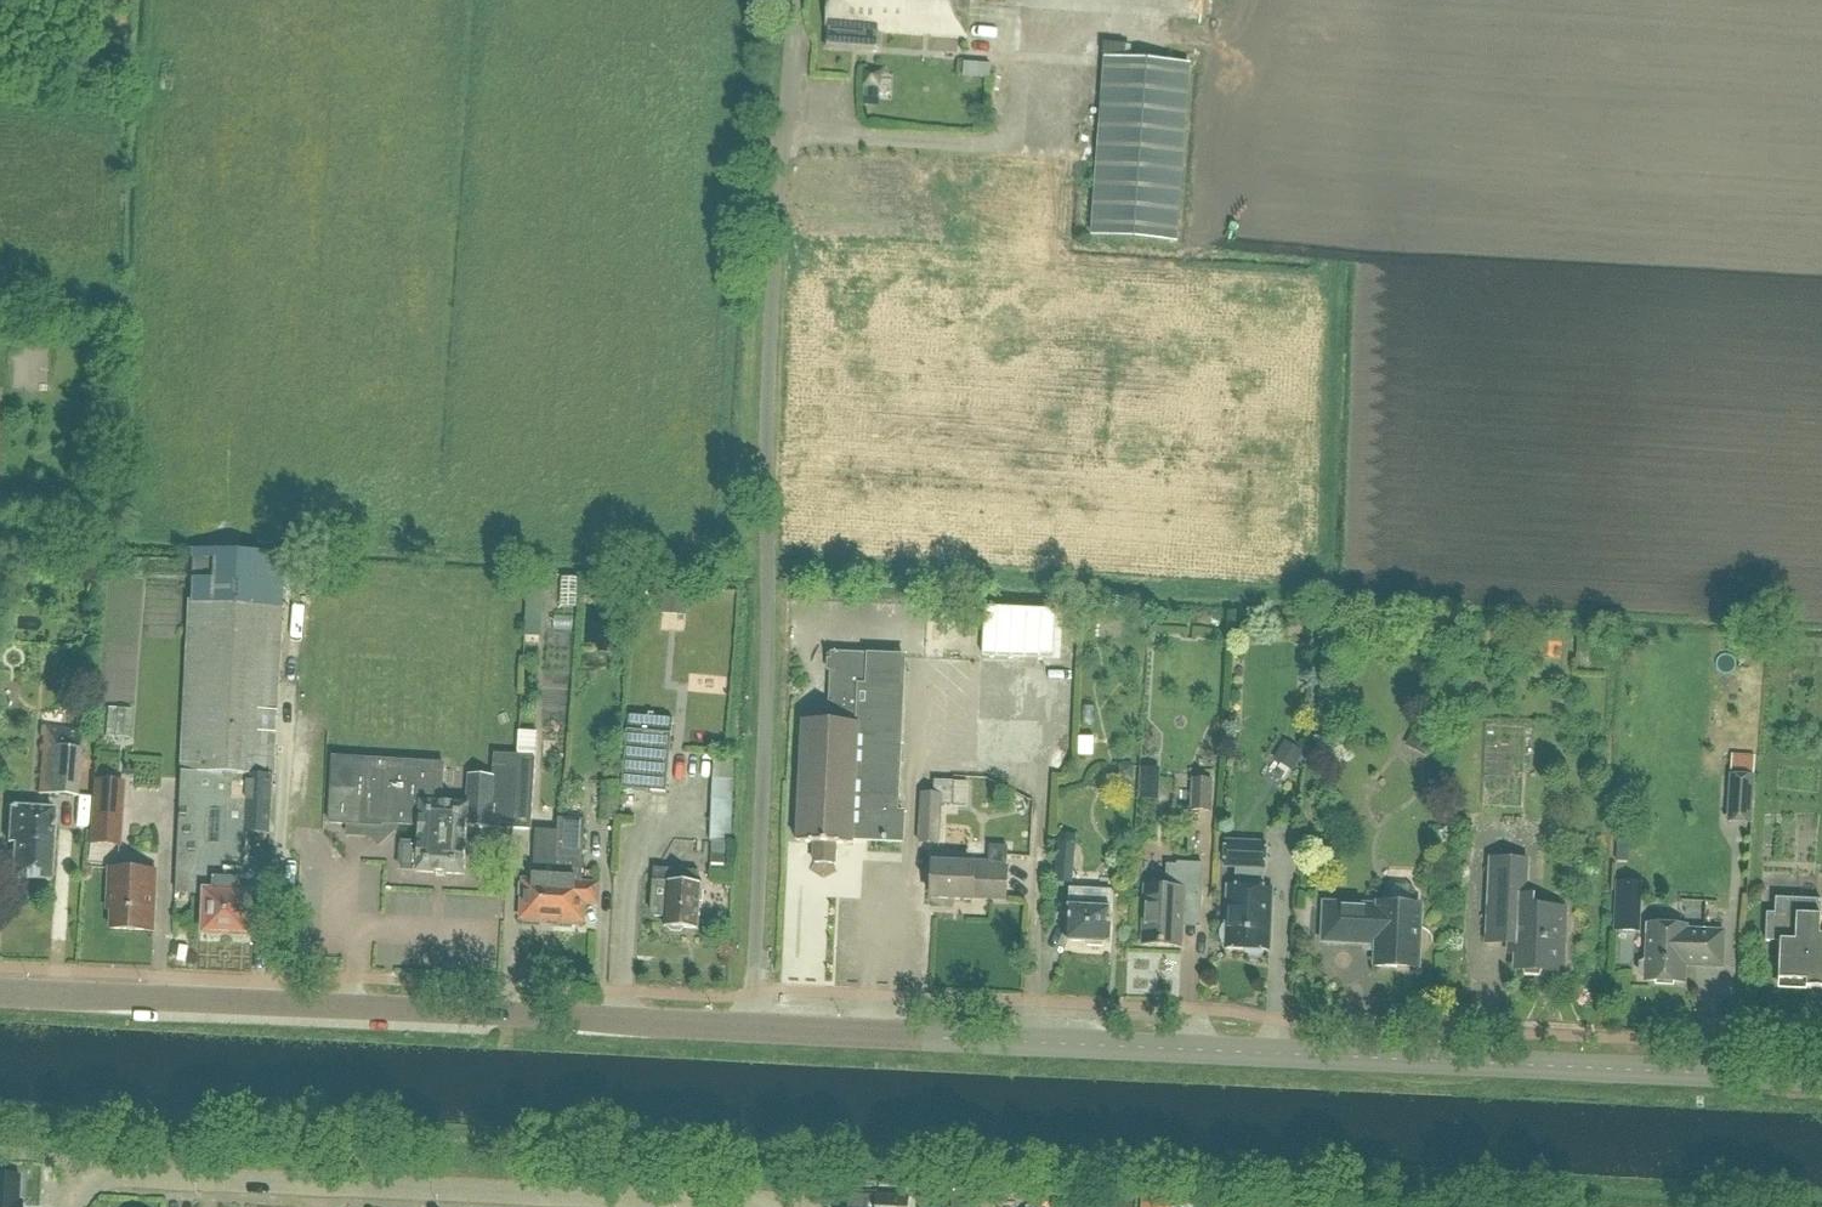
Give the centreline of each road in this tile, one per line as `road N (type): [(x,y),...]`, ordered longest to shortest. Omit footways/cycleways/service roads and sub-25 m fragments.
road 1 (tertiary): [(1821,1078),(750,1030)]
road 2 (residential): [(750,1030),(777,238),(794,0)]
road 3 (tertiary): [(750,1030),(0,994)]
road 4 (residential): [(318,1183),(109,1178),(83,1191),(78,1206)]
road 5 (residential): [(549,1194),(318,1183)]
road 6 (residential): [(756,1206),(549,1194)]

